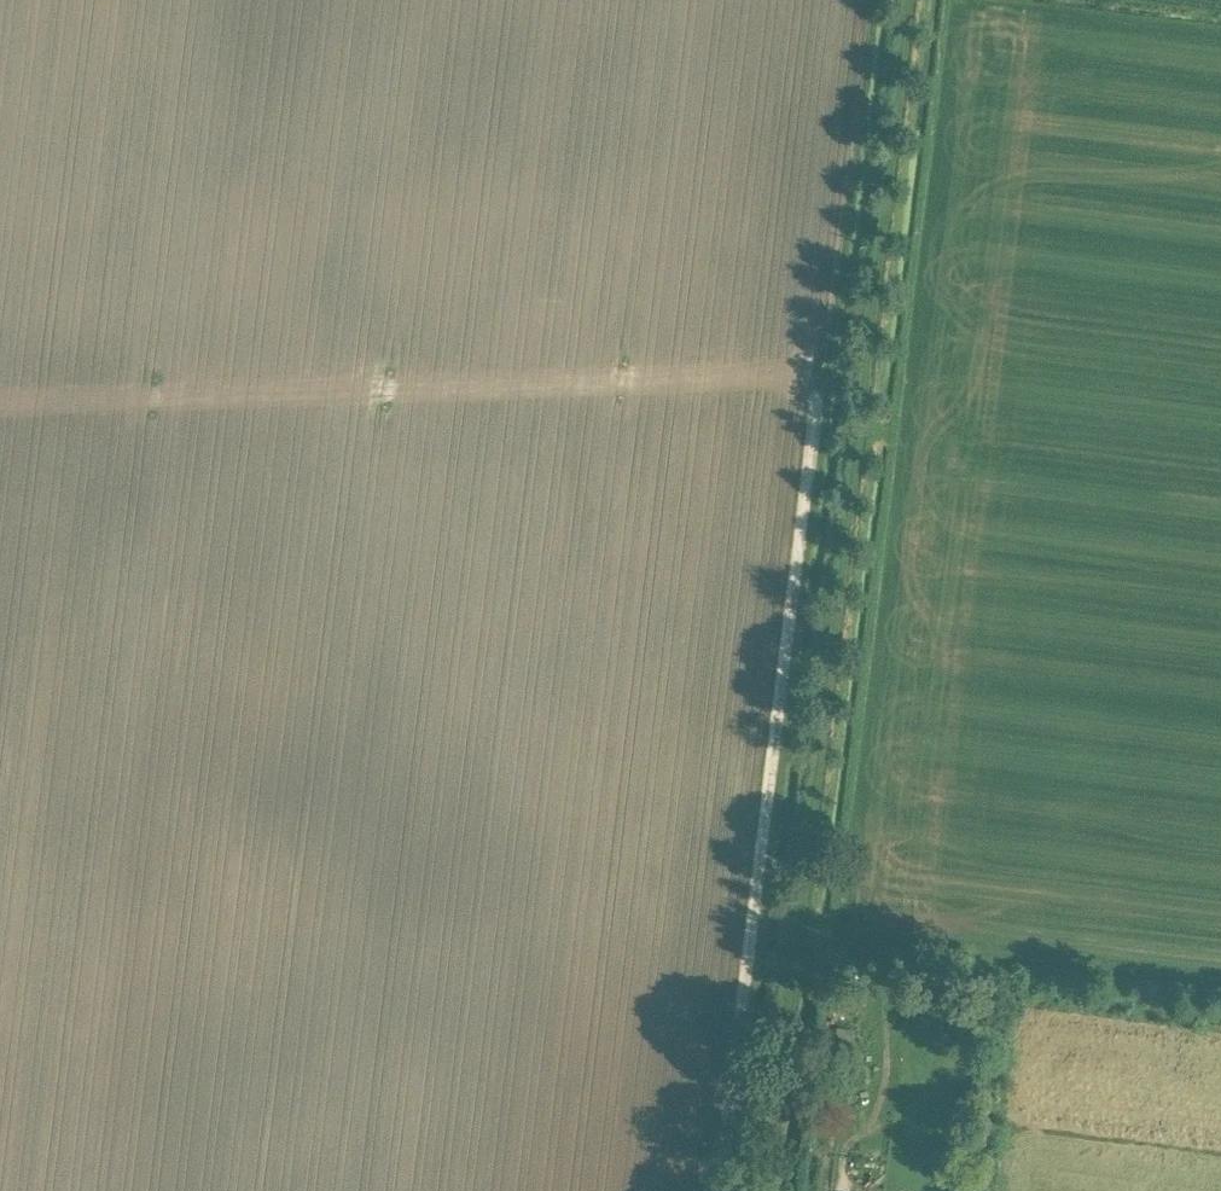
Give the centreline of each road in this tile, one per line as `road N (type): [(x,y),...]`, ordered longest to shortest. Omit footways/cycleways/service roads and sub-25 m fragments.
road 1 (track): [(911,0),(774,1190)]

